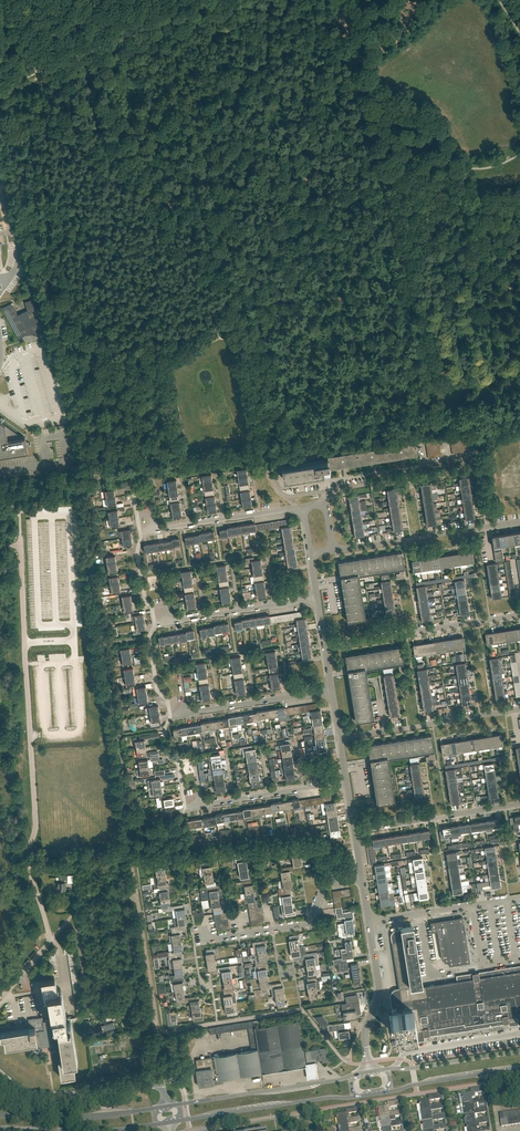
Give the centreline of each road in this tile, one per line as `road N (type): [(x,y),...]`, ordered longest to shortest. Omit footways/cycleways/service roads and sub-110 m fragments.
road 1 (track): [(519,296),(471,263),(394,266),(236,242),(0,106)]
road 2 (track): [(339,0),(442,419)]
road 3 (track): [(70,367),(0,112)]
road 4 (track): [(0,95),(227,0)]
road 5 (unclassified): [(325,646),(519,615)]
road 6 (residential): [(166,1107),(163,1083),(42,1096),(0,1073)]
road 7 (residential): [(333,551),(519,521)]
road 8 (tertiary): [(181,1120),(356,1097)]
road 9 (tertiary): [(351,1077),(178,1105)]
road 10 (residential): [(342,738),(514,710)]
road 11 (residential): [(161,608),(163,622),(318,598)]
road 12 (residential): [(354,830),(519,803)]
road 13 (residential): [(173,716),(333,690)]
road 14 (residential): [(189,809),(347,783)]
road 15 (tertiary): [(0,1130),(156,1124)]
road 16 (tertiary): [(154,1108),(0,1115)]
road 17 (unclassified): [(369,1072),(365,1034),(379,985),(369,921)]
road 18 (residential): [(151,531),(303,508)]
road 19 (residential): [(519,960),(432,975),(420,914)]
road 20 (tertiary): [(519,1052),(386,1069)]
road 21 (tertiary): [(391,1092),(519,1068)]

